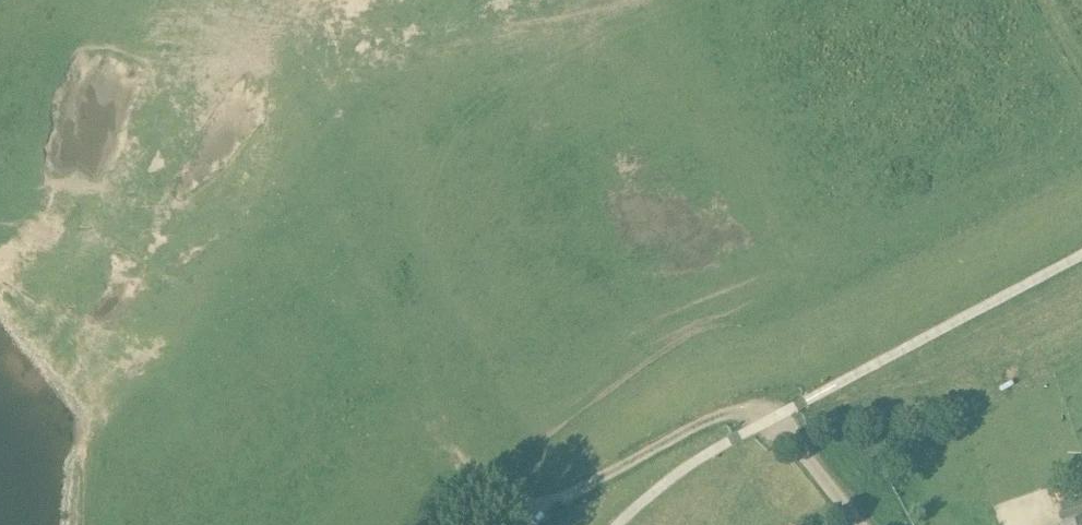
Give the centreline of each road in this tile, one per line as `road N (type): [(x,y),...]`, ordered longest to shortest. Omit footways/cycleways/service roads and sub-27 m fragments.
road 1 (unclassified): [(859,524),(770,420),(749,414),(706,421),(541,505),(514,508),(487,493)]

